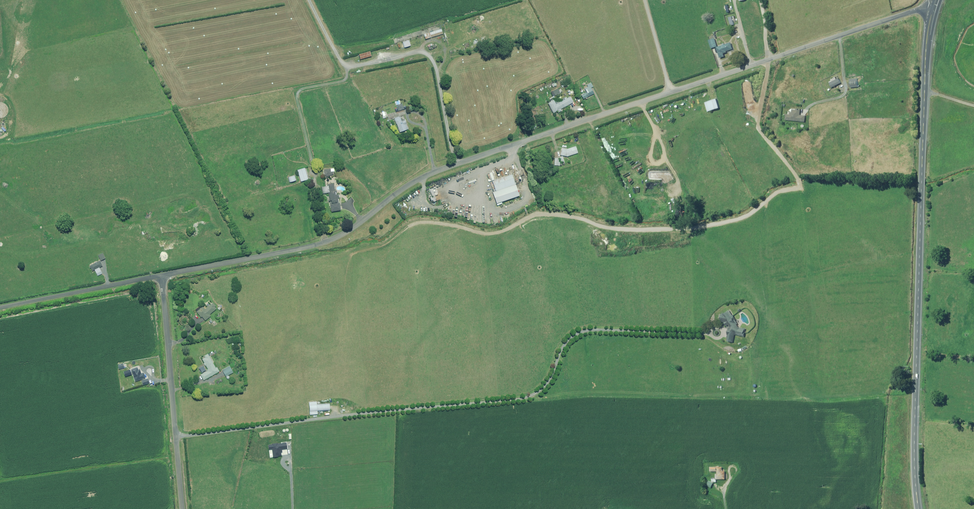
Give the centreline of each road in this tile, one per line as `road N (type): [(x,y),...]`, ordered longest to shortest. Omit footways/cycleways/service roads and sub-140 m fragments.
road 1 (unclassified): [(166,274),(332,240),(448,166),(933,9)]
road 2 (primary): [(920,508),(924,68),(933,9)]
road 3 (unclassified): [(187,508),(166,274)]
road 4 (unclassified): [(0,306),(166,274)]

